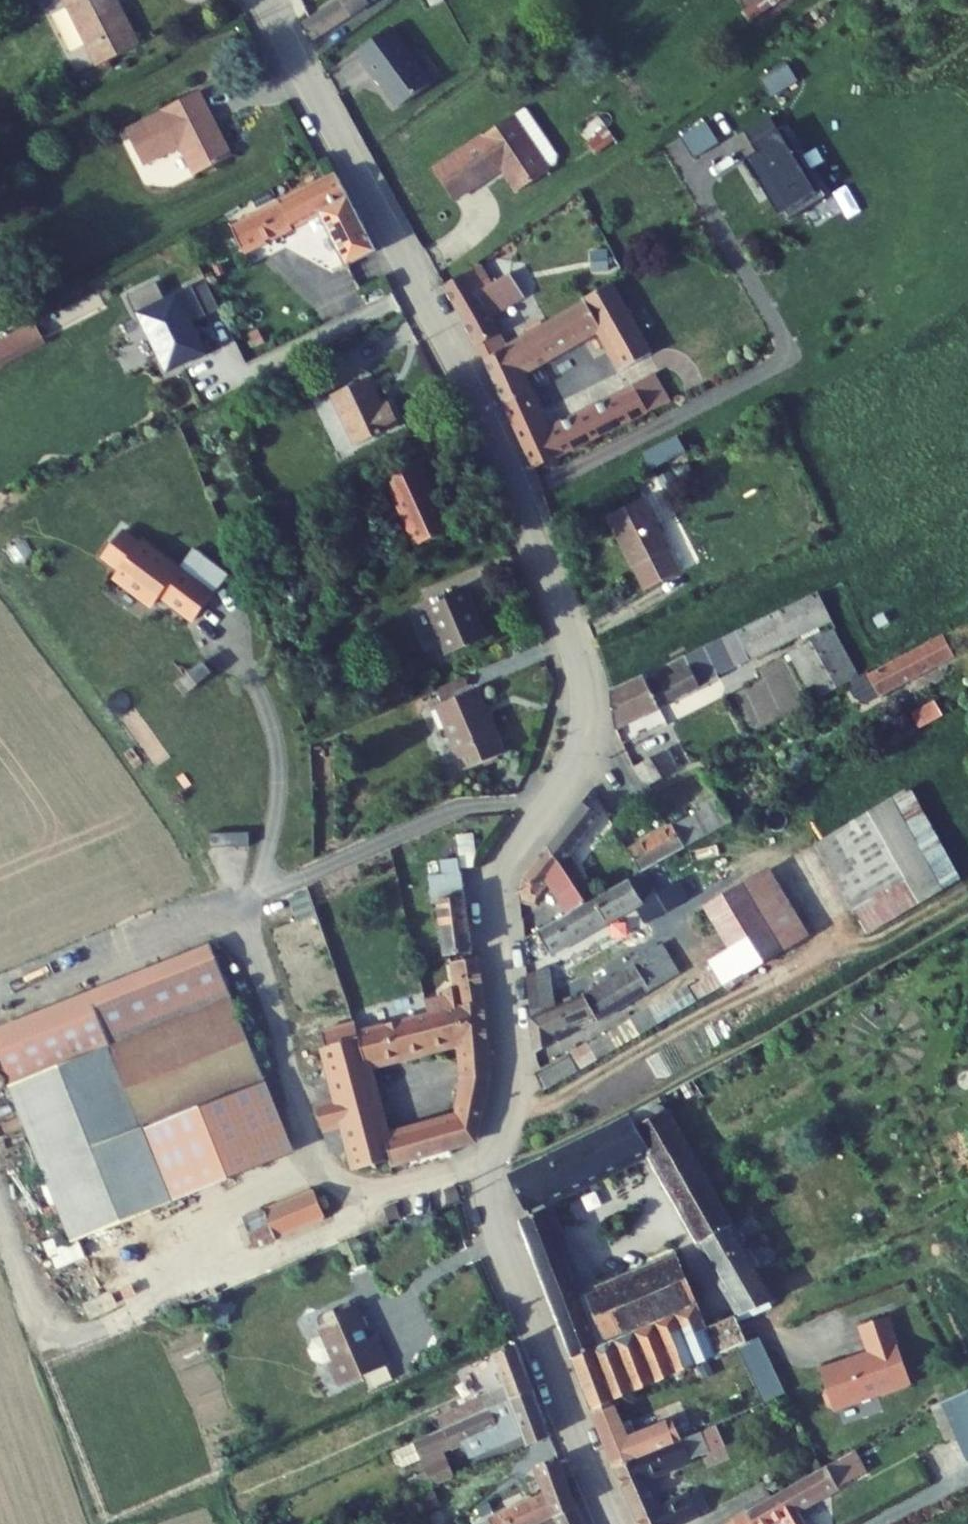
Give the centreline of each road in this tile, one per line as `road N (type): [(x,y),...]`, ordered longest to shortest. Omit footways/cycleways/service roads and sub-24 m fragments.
road 1 (residential): [(614,1523),(510,1266),(490,1185),(512,1074),(495,889),(573,768),(585,721),(583,681),(487,413),(267,0)]

